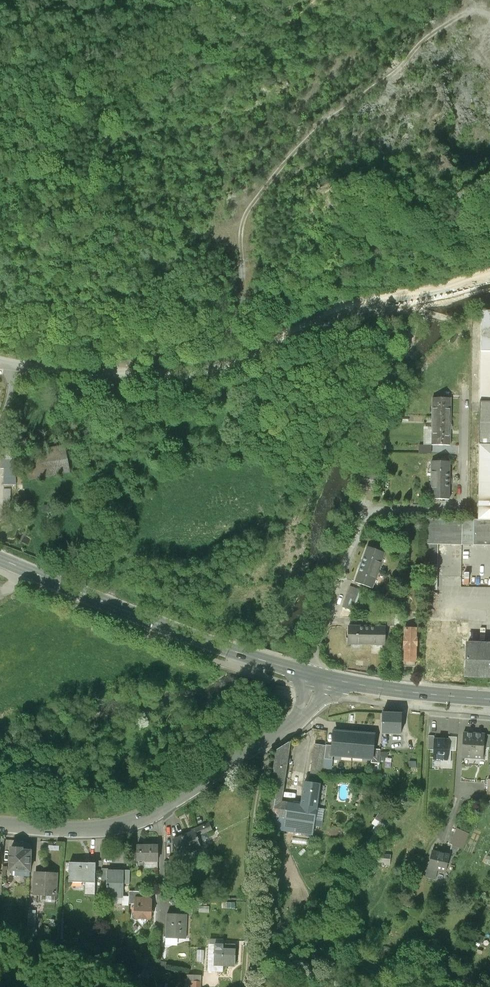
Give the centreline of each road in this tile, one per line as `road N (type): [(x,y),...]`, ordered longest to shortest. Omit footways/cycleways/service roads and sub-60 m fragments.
road 1 (tertiary): [(0,362),(176,375),(232,364),(345,311),(489,271)]
road 2 (unclassified): [(318,676),(303,712),(152,814),(102,828),(0,823)]
road 3 (track): [(489,0),(435,29),(397,71),(284,158),(254,207),(241,257)]
road 4 (secondary): [(318,676),(167,627),(0,559)]
road 5 (track): [(477,178),(440,169),(427,132),(438,106),(429,95),(332,155),(267,183)]
road 6 (track): [(241,257),(243,308),(231,329),(201,345),(124,365),(119,375)]
road 7 (secondary): [(489,699),(318,676)]

